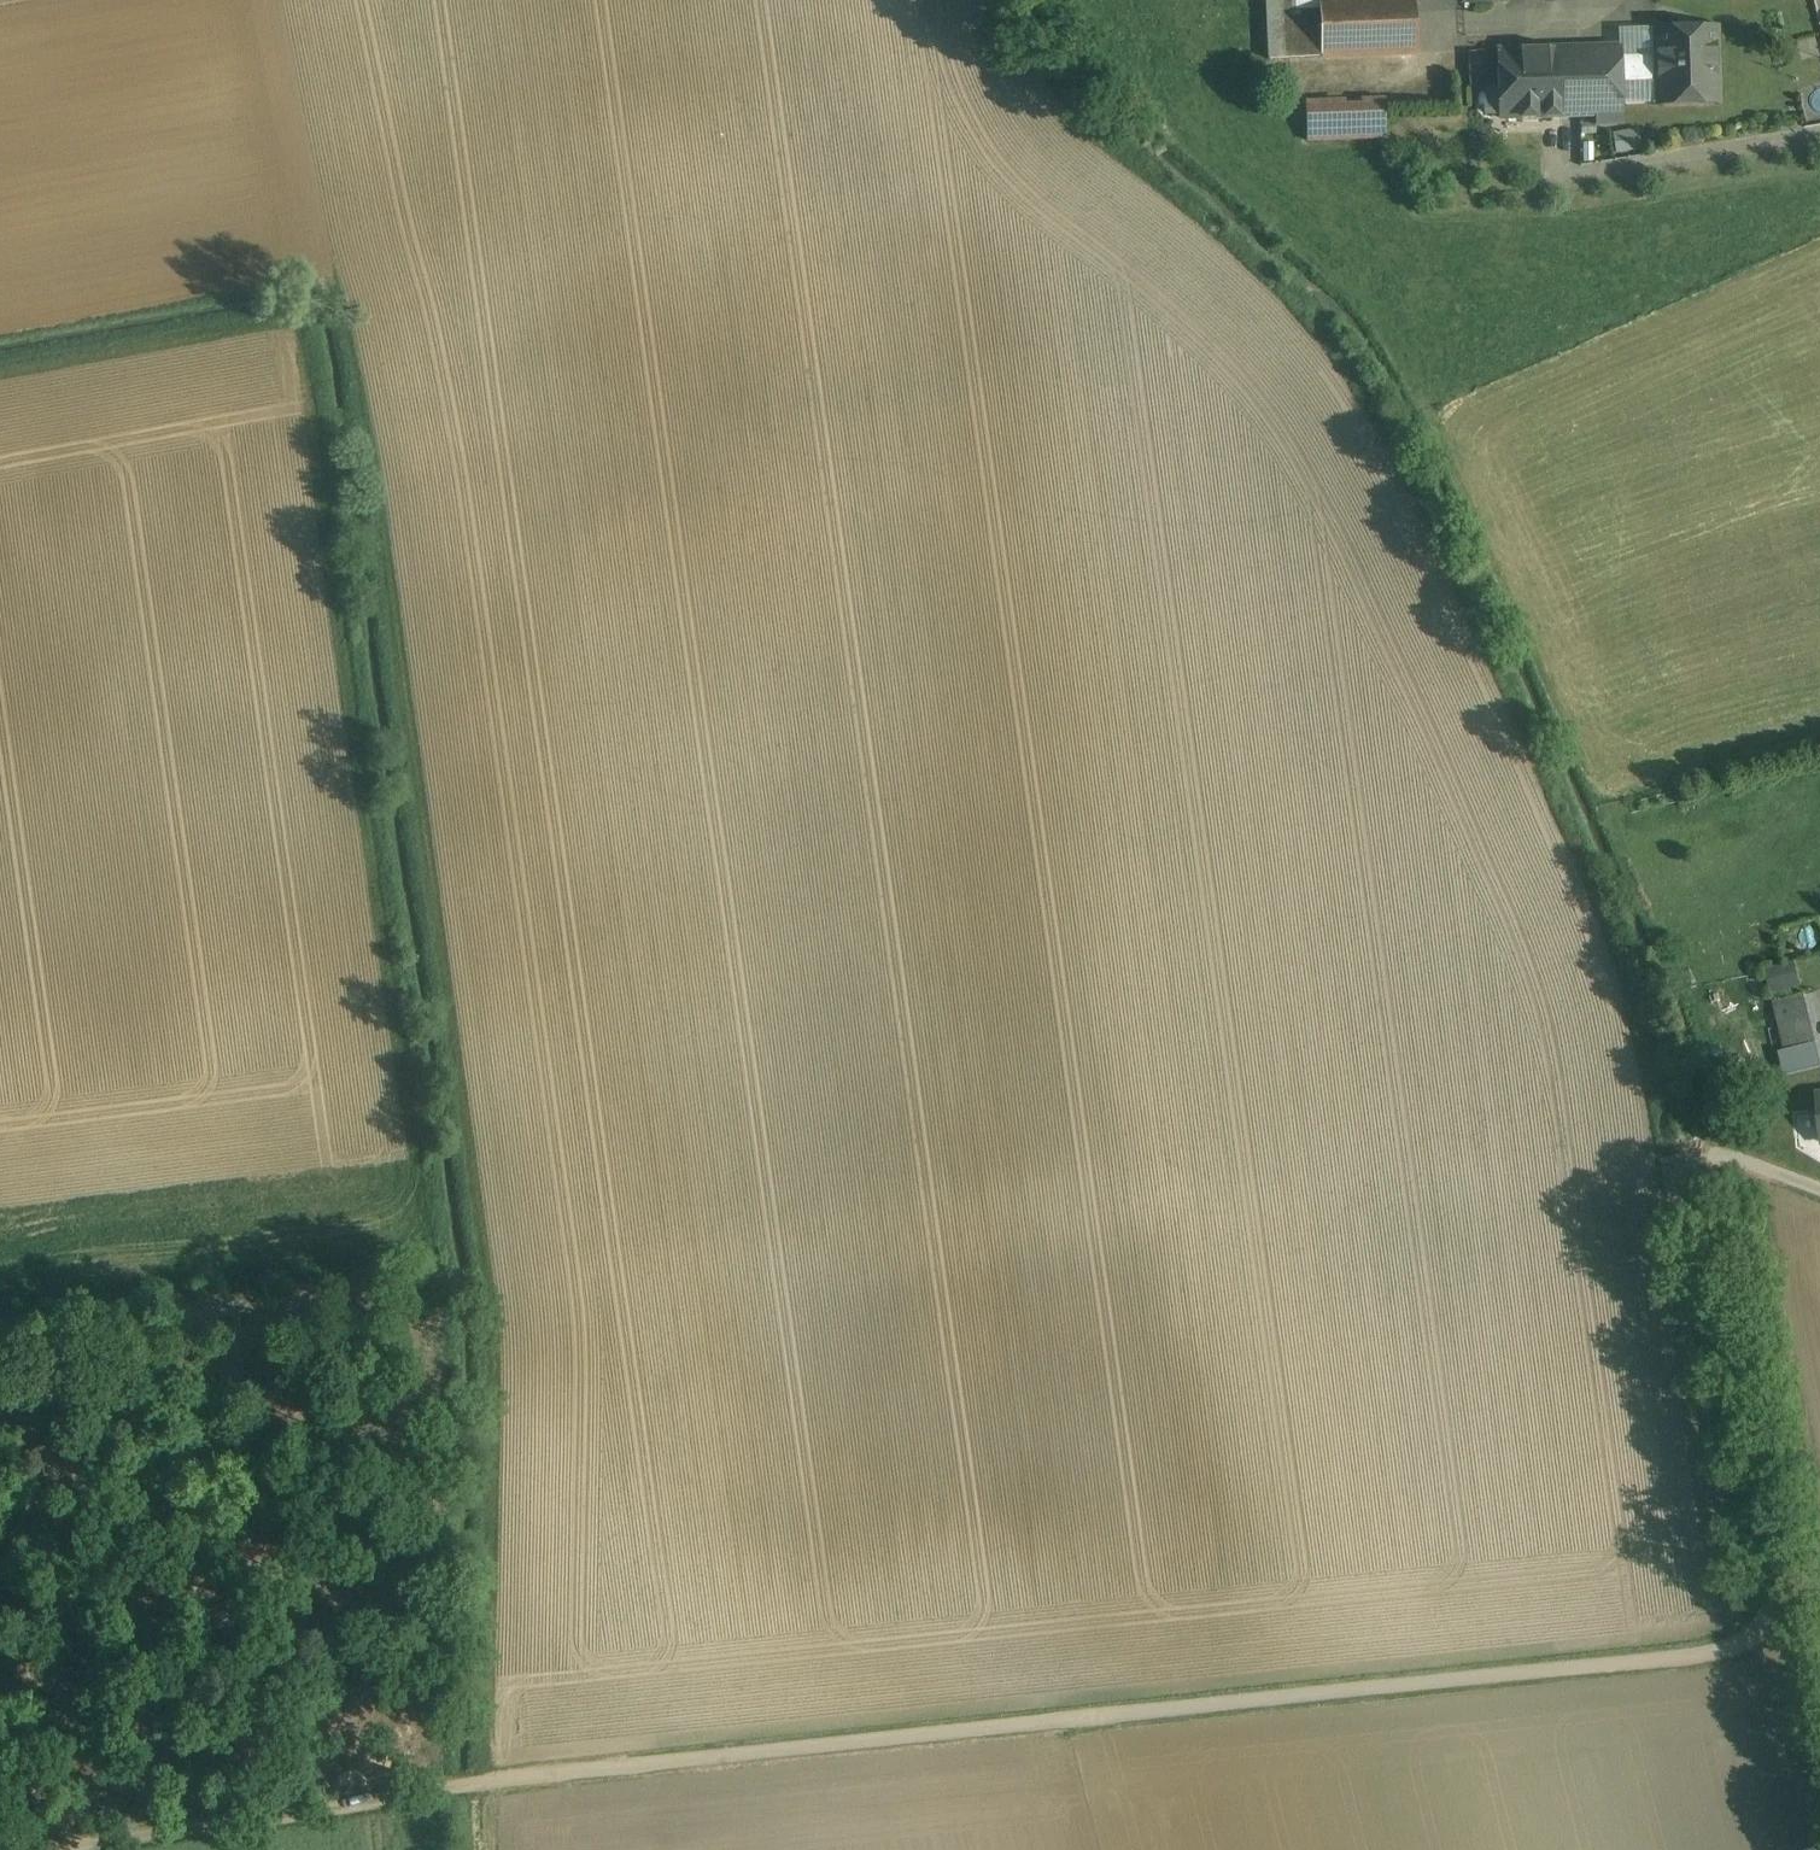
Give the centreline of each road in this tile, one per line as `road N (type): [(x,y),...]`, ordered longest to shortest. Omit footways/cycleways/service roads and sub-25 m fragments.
road 1 (track): [(51,1849),(438,1788),(1737,1648),(1771,1623),(1780,1588),(1696,1164),(1734,1156)]

